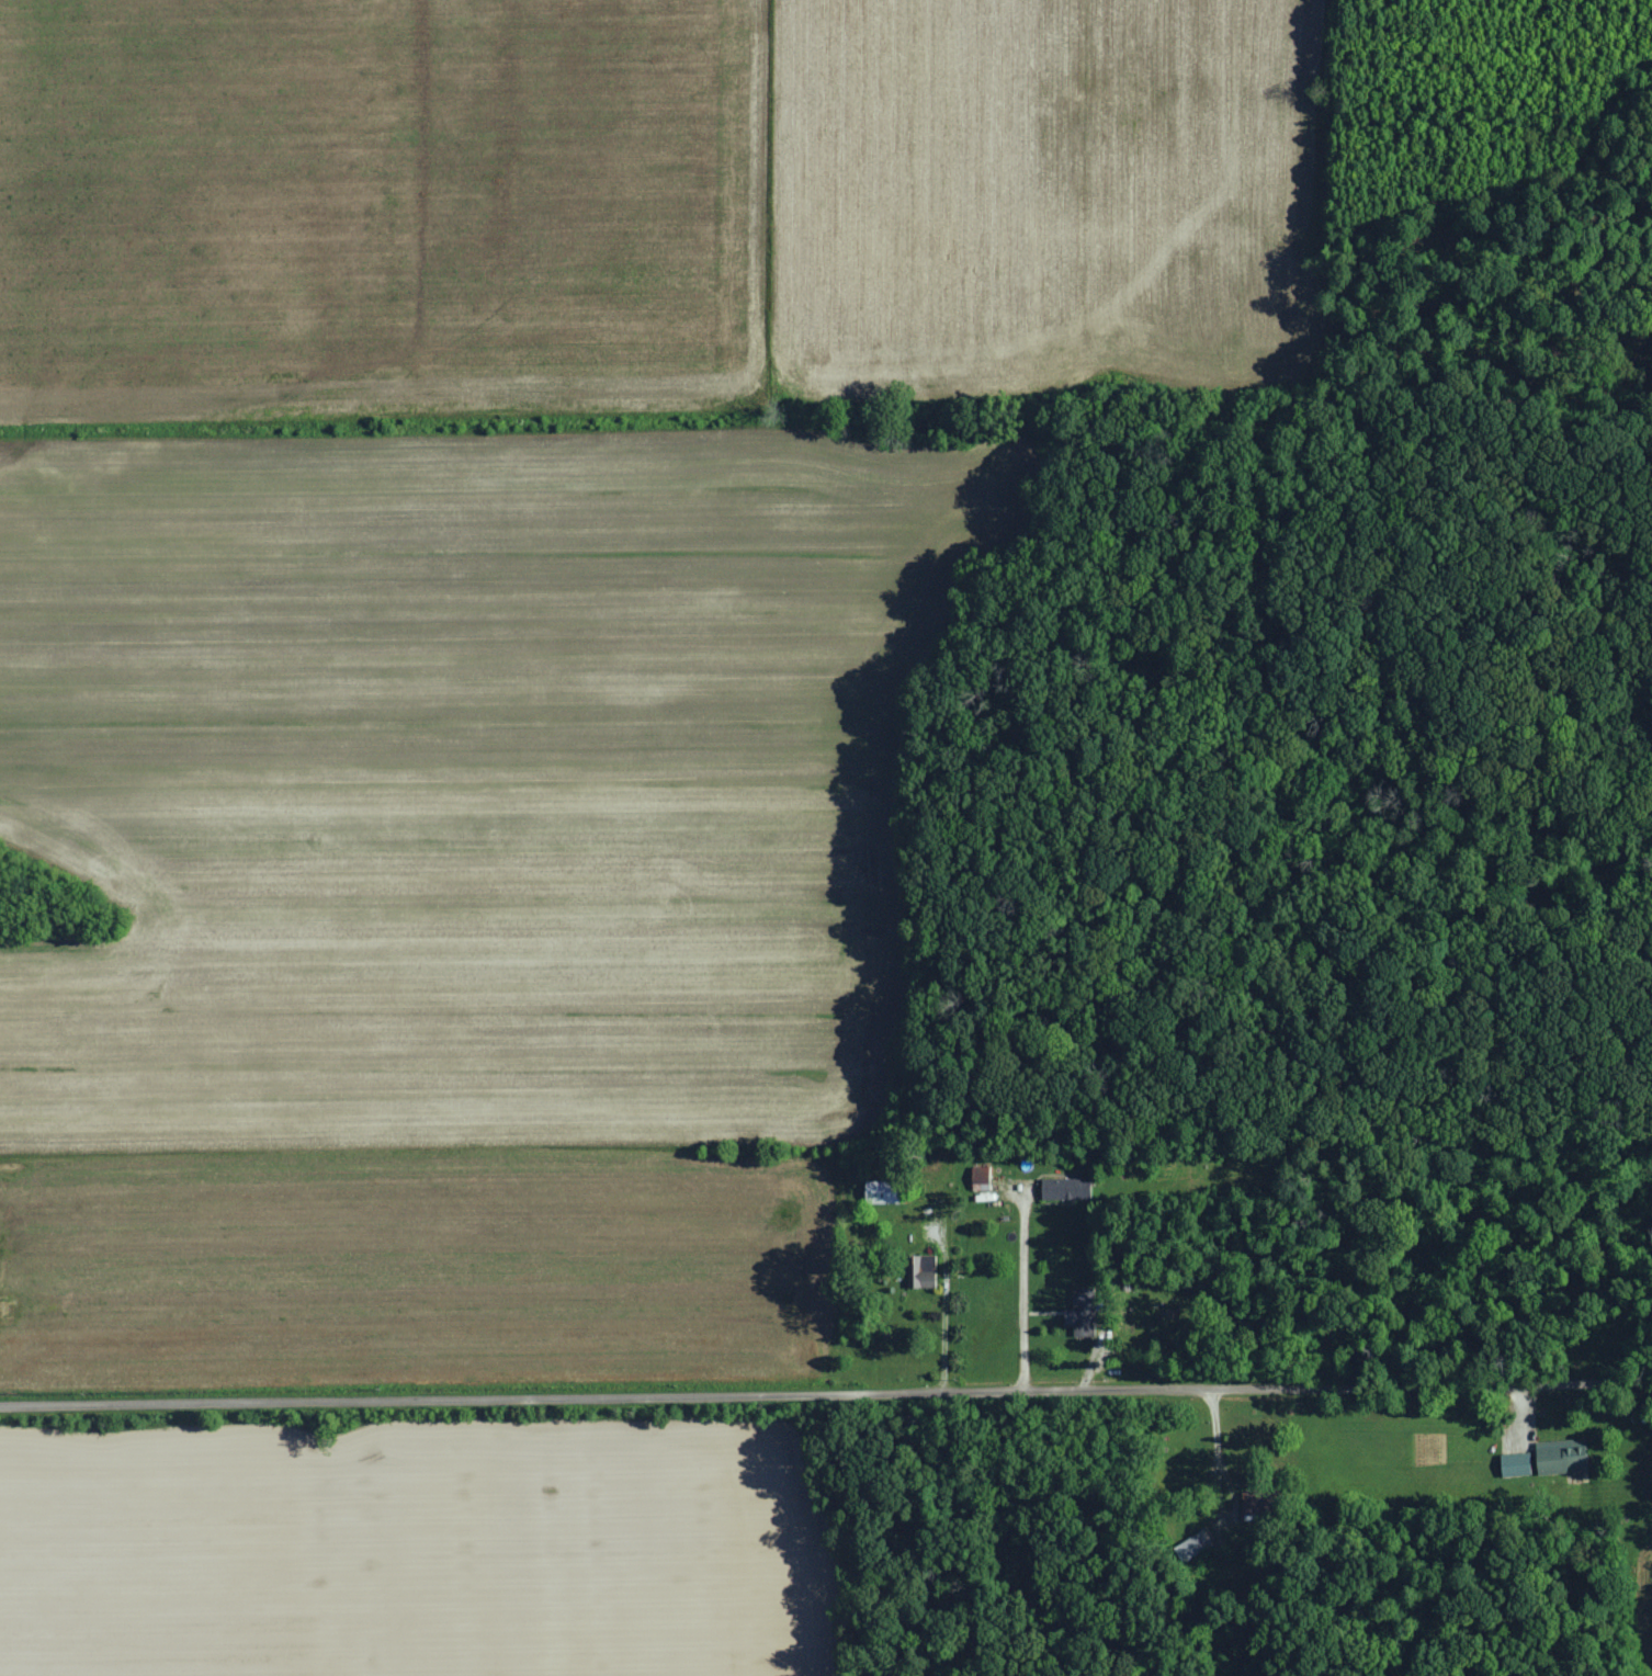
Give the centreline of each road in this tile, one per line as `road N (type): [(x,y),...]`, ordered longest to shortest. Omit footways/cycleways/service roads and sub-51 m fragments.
road 1 (residential): [(0,1409),(1651,1385)]

